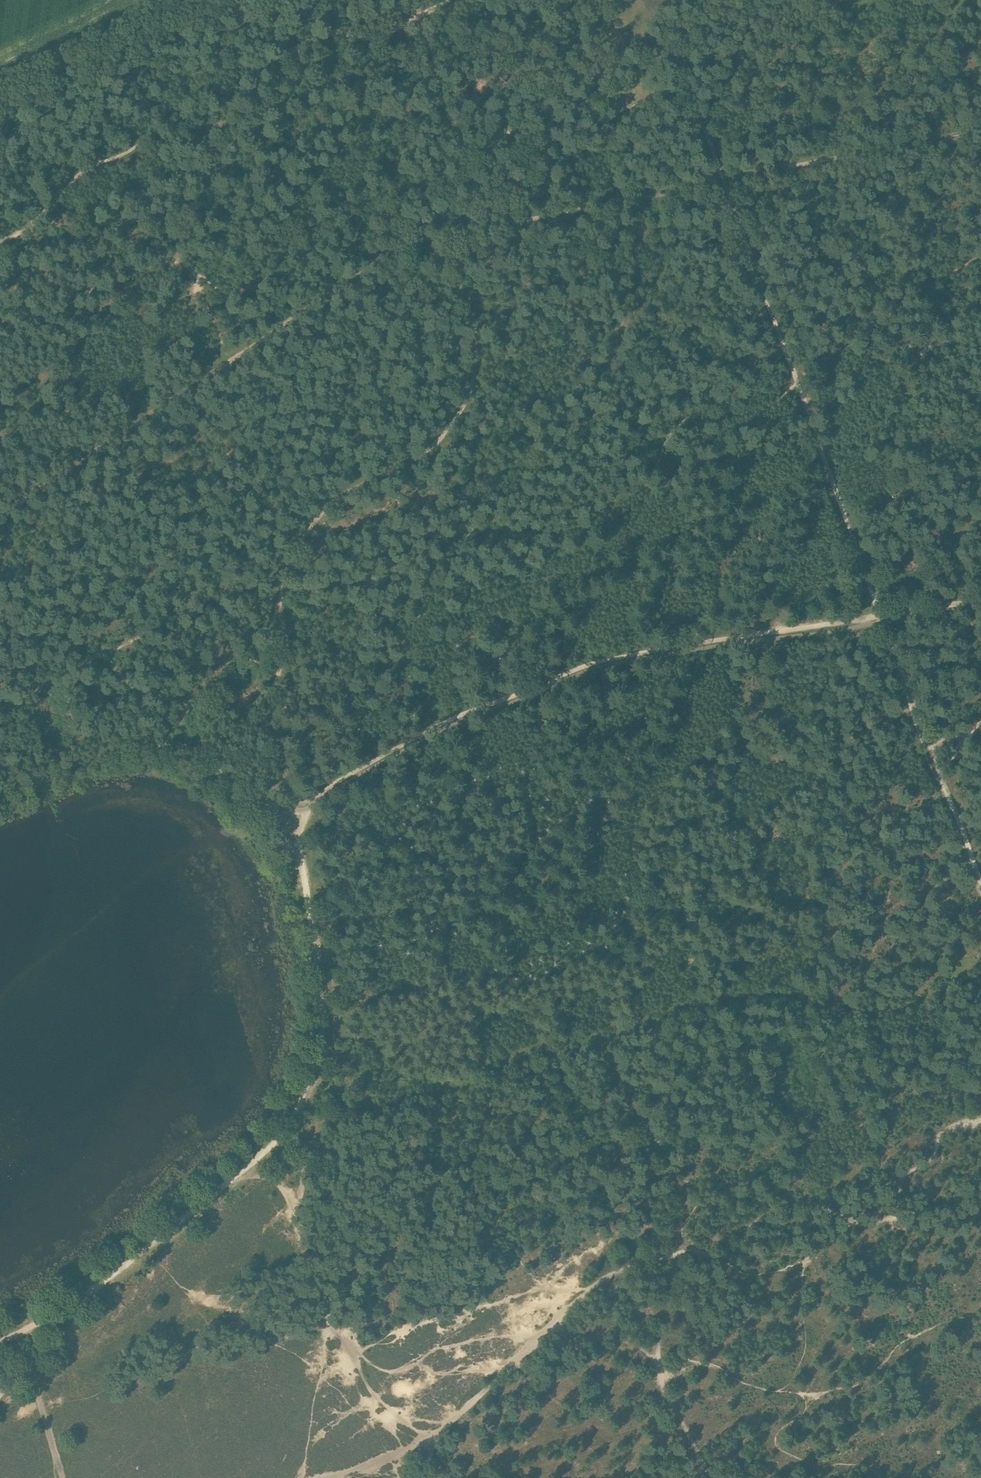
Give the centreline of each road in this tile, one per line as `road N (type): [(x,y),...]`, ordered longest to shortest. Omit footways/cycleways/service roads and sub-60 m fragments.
road 1 (track): [(980,886),(721,175)]
road 2 (track): [(301,810),(342,779),(582,652),(980,597)]
road 3 (track): [(452,231),(400,243),(0,508)]
road 4 (track): [(14,1332),(103,1278),(280,1127),(290,1108)]
road 5 (track): [(290,1108),(319,1053),(331,1006),(301,810)]
road 6 (track): [(980,125),(721,175)]
road 7 (track): [(721,175),(467,228)]
road 8 (track): [(721,175),(677,60),(715,0)]
road 9 (track): [(14,1332),(57,1477)]

